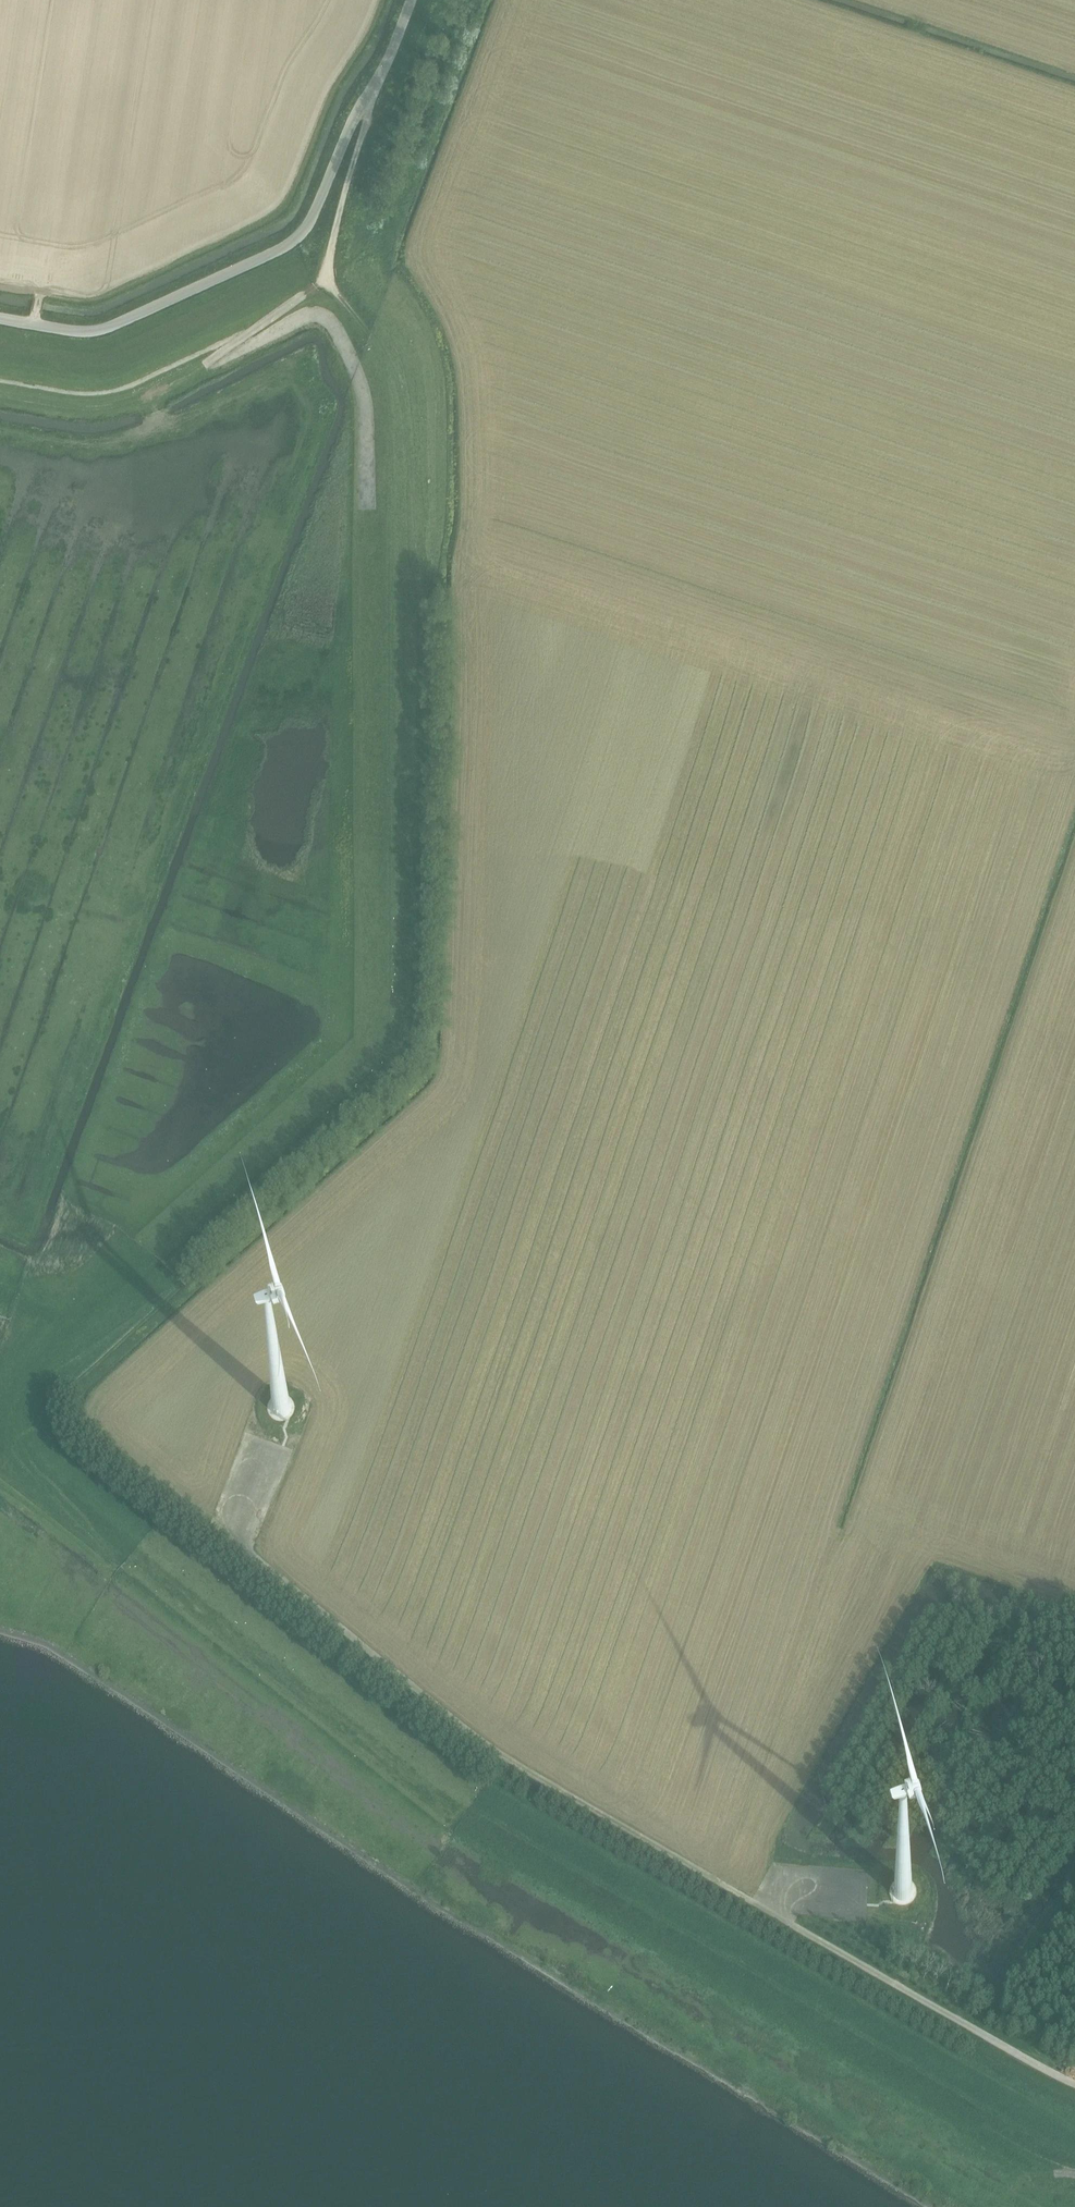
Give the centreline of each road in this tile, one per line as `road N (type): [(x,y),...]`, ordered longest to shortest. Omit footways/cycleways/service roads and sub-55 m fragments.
road 1 (track): [(1074,2086),(497,1753),(169,1484)]
road 2 (track): [(493,1786),(1074,2122)]
road 3 (unclassified): [(0,318),(86,332),(287,246),(311,221),(410,0)]

